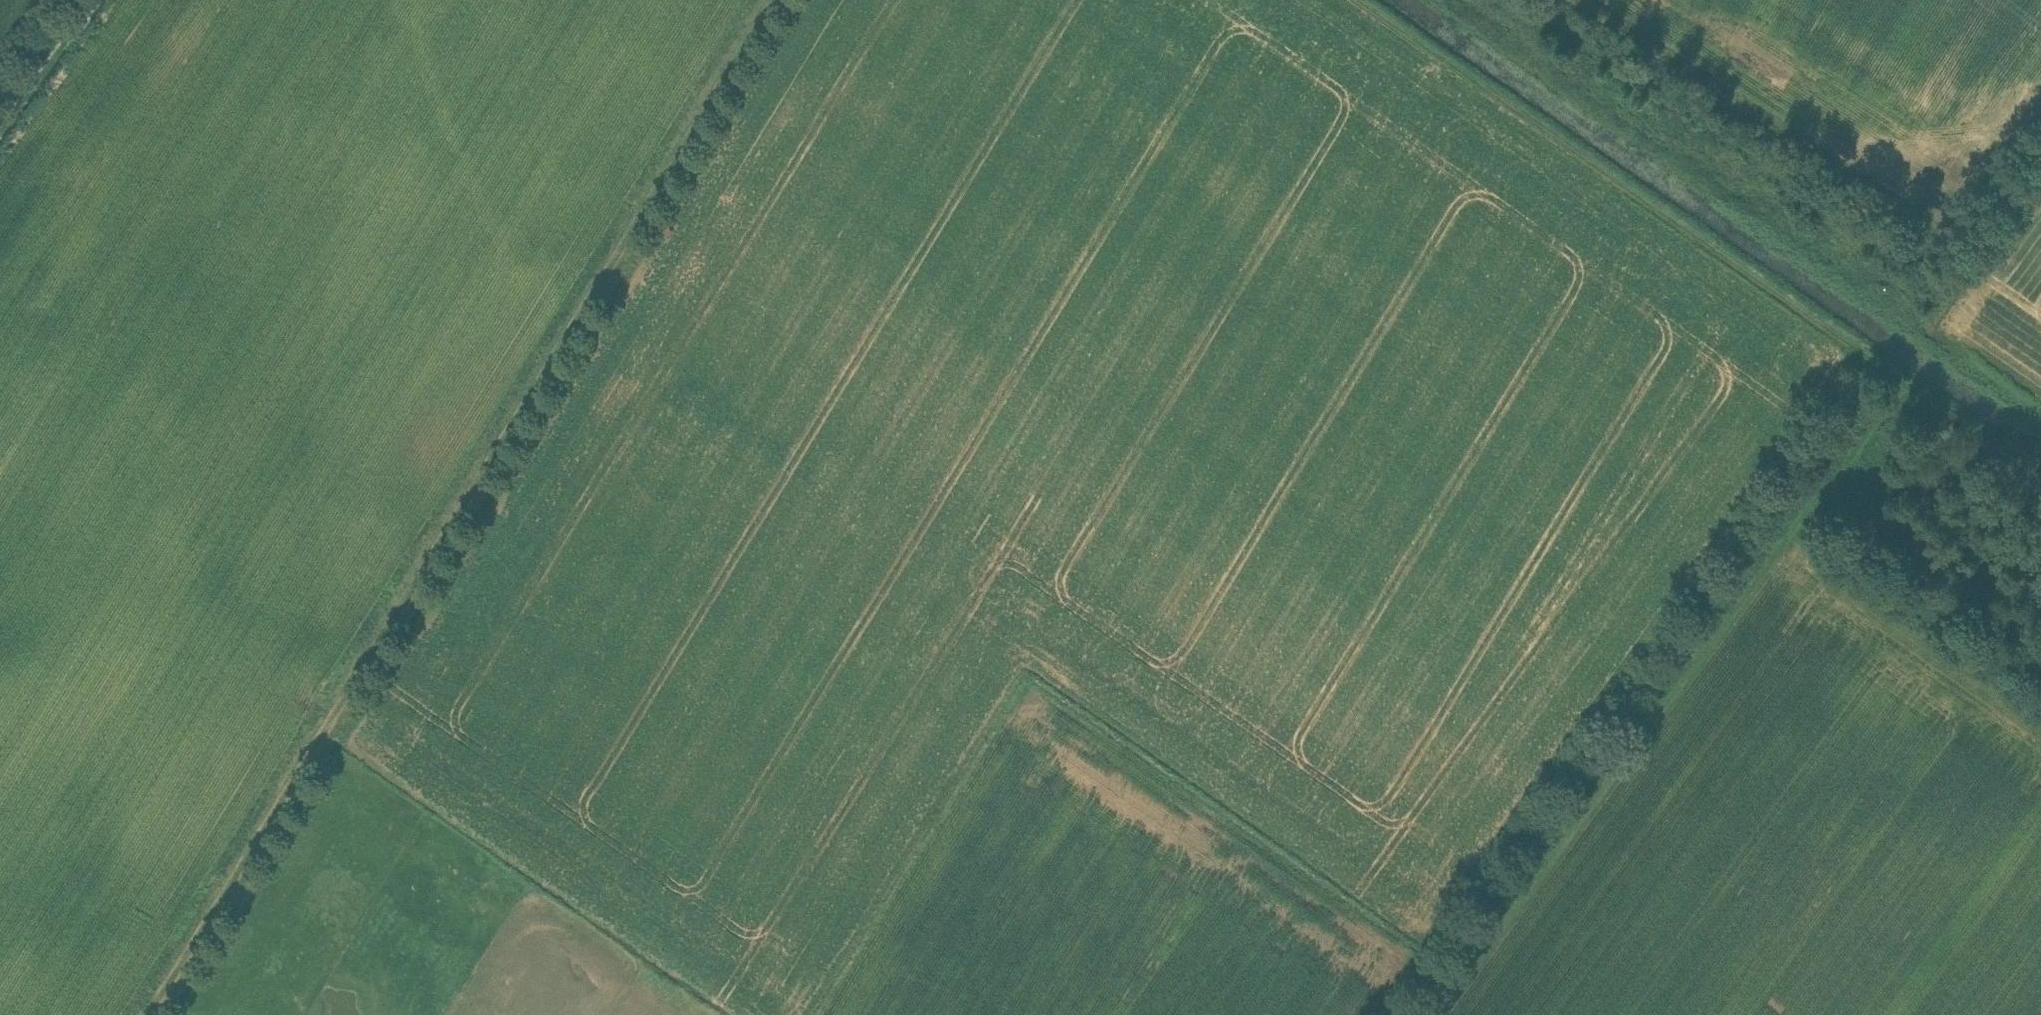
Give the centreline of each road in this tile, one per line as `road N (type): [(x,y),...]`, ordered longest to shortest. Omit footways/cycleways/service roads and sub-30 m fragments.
road 1 (track): [(766,0),(147,1014)]

